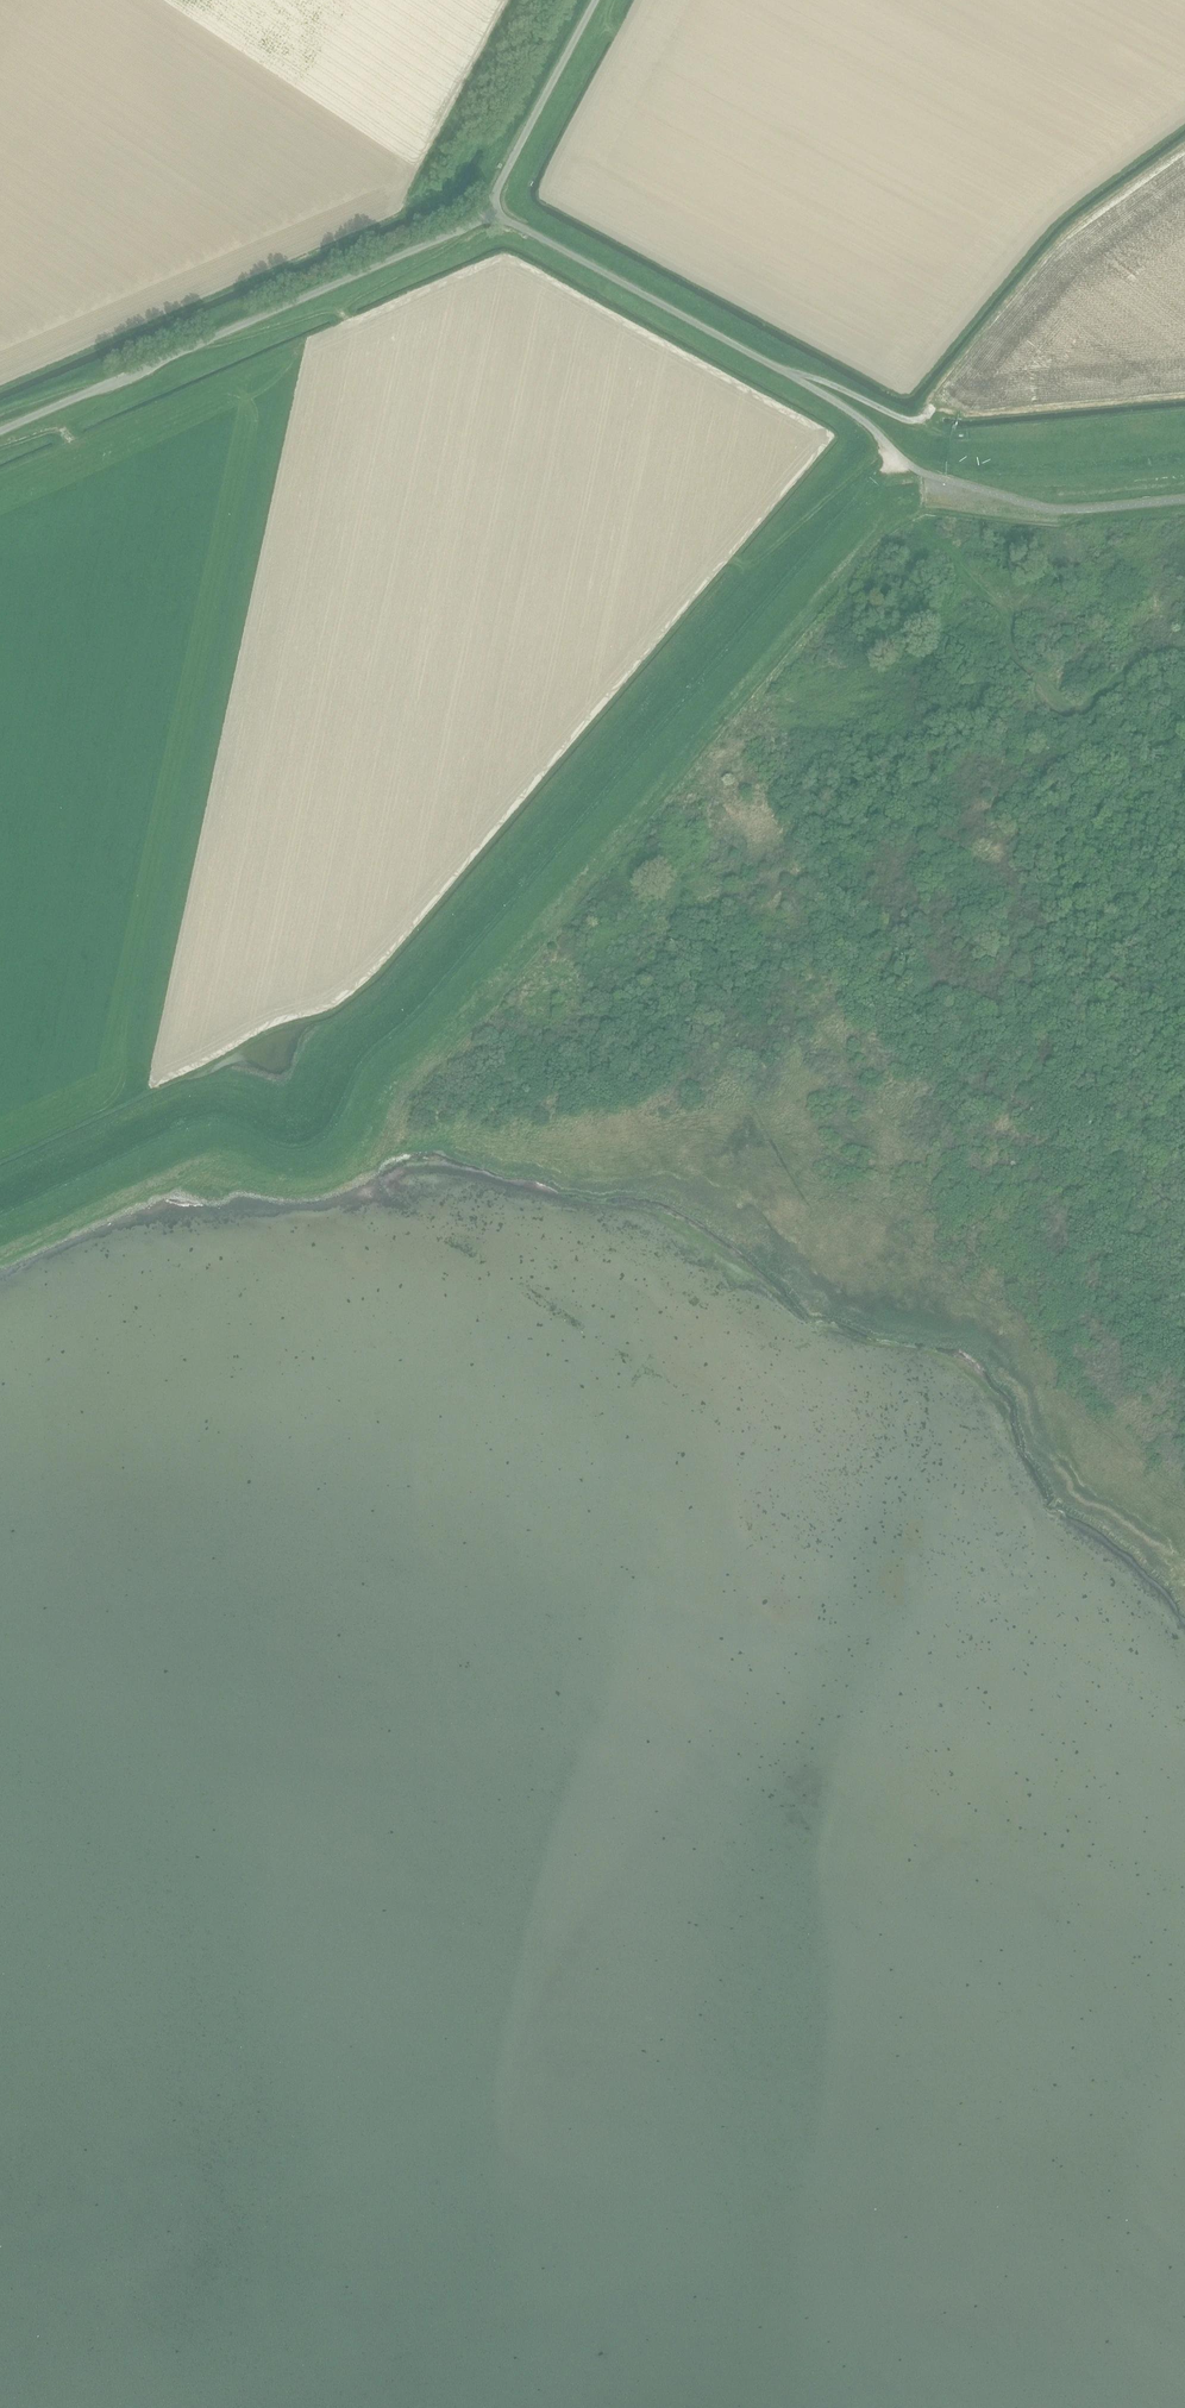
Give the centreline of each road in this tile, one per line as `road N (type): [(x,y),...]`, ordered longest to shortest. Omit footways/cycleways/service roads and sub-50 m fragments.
road 1 (track): [(0,1218),(224,1121),(266,1140),(301,1144),(328,1118),(353,1047),(396,1013),(889,447)]
road 2 (unclassified): [(0,433),(451,234),(488,208)]
road 3 (track): [(1184,646),(1069,710),(1018,659),(1008,615),(952,550),(927,536),(915,515),(911,466)]
road 4 (unclassified): [(784,372),(488,208)]
road 5 (unclassified): [(488,208),(596,0)]
road 6 (track): [(889,447),(748,571),(732,560)]
road 7 (track): [(190,349),(339,307),(351,327)]
road 8 (track): [(339,307),(460,242),(475,222)]
road 9 (track): [(784,372),(813,376),(904,419),(924,416)]
road 10 (track): [(0,413),(119,381)]

